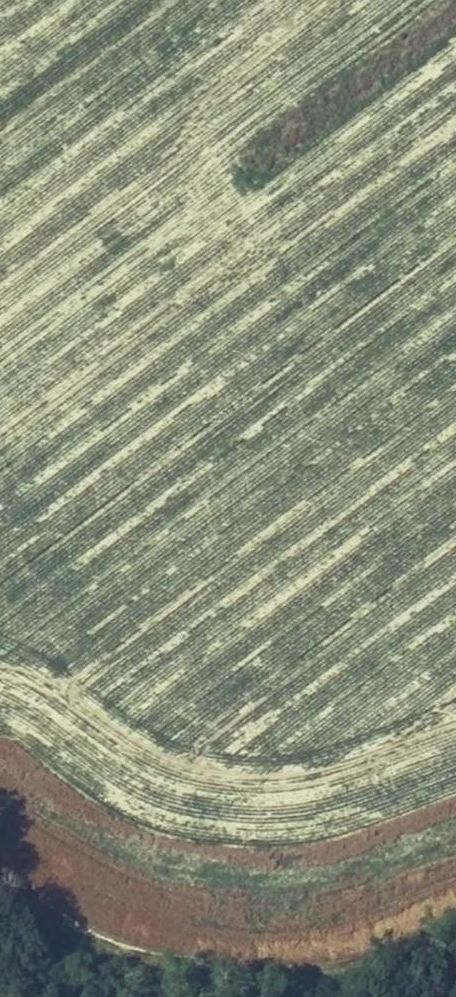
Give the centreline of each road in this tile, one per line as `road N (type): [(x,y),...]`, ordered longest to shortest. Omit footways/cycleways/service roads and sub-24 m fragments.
road 1 (track): [(451,921),(321,972),(212,968),(114,946),(0,875)]

